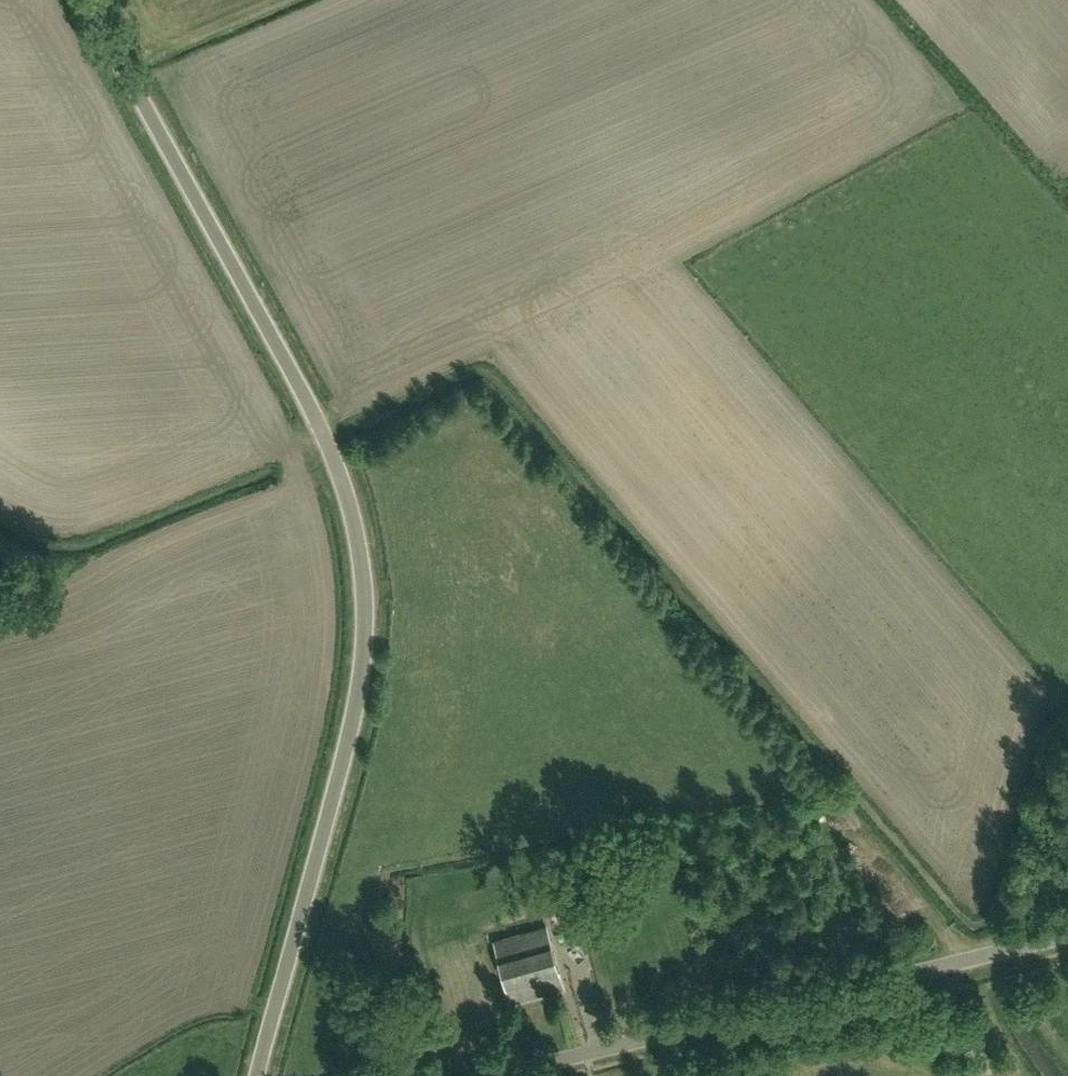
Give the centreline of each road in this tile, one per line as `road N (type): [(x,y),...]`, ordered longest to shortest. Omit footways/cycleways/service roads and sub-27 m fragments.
road 1 (unclassified): [(259,1075),(351,725),(365,613),(355,530),(314,414),(86,0)]
road 2 (unclassified): [(506,1075),(1067,938)]

